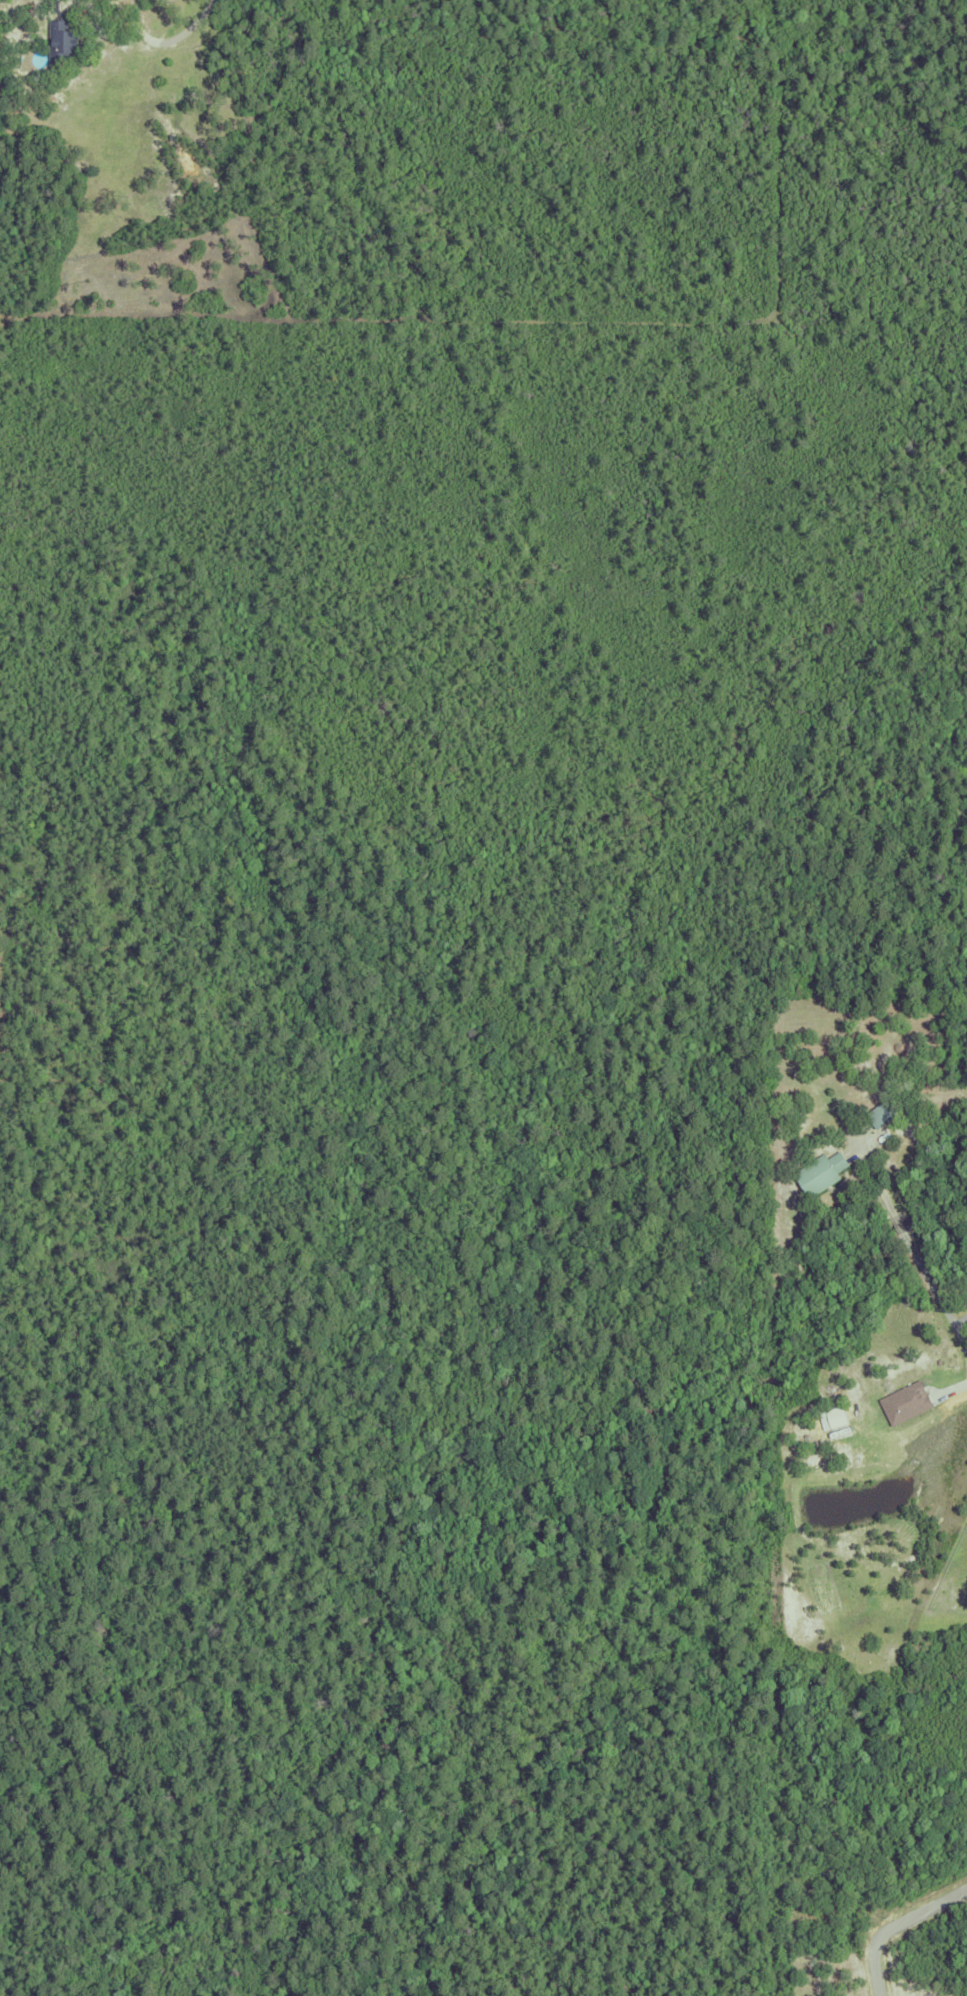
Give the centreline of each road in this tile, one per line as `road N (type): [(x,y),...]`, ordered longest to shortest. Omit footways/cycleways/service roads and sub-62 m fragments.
road 1 (residential): [(966,1353),(885,1200)]
road 2 (residential): [(966,1885),(882,1930),(881,1995)]

